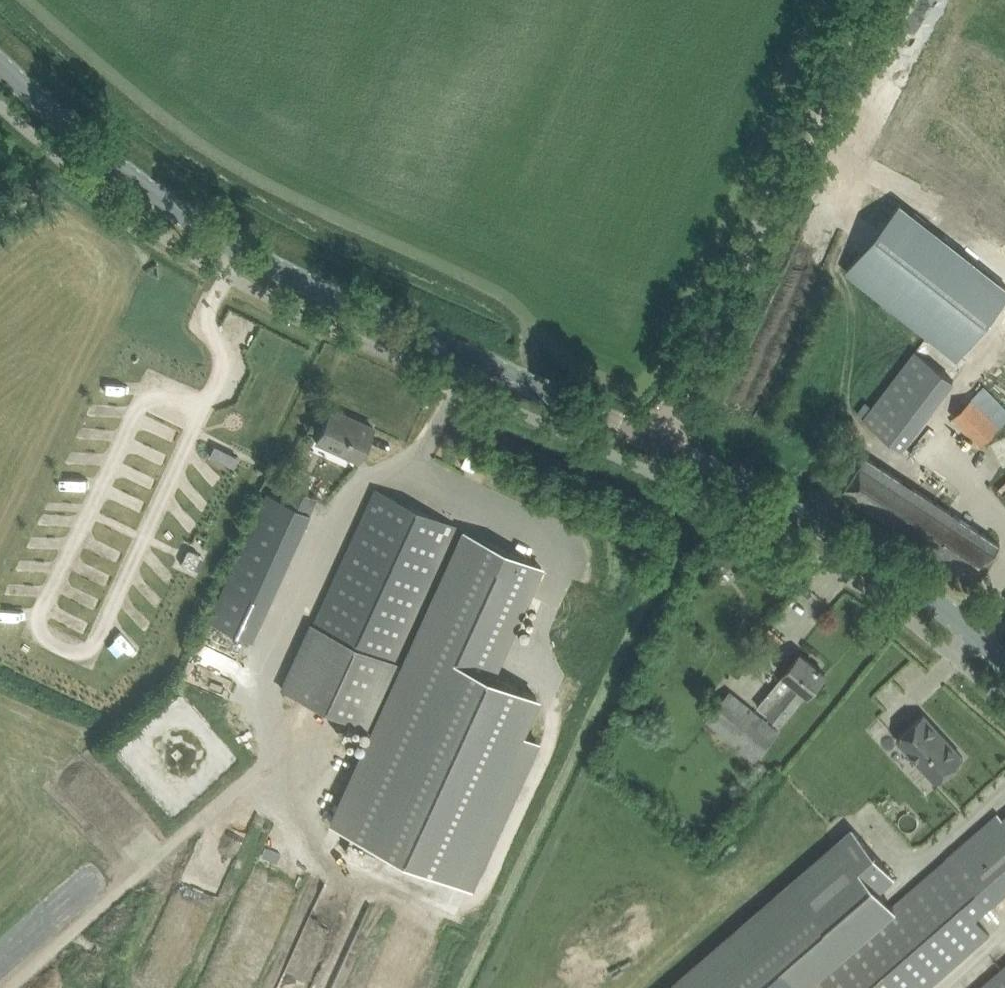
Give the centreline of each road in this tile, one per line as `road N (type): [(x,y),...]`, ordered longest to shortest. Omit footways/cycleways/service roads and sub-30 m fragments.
road 1 (tertiary): [(0,66),(153,194),(241,250),(661,444)]
road 2 (unclassified): [(661,444),(868,0)]
road 3 (tertiary): [(661,444),(892,569),(1004,665)]

